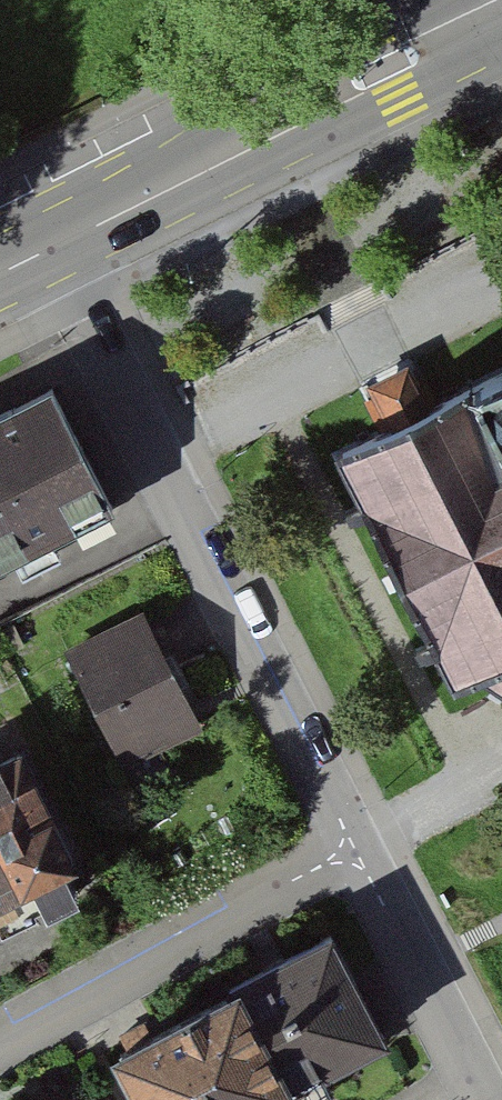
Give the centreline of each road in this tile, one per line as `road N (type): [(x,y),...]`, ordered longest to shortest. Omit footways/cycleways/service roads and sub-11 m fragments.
road 1 (residential): [(54,246),(341,821),(347,852)]
road 2 (primary): [(501,9),(54,246)]
road 3 (residential): [(0,1041),(347,852)]
road 4 (residential): [(347,852),(371,881),(470,1071)]

